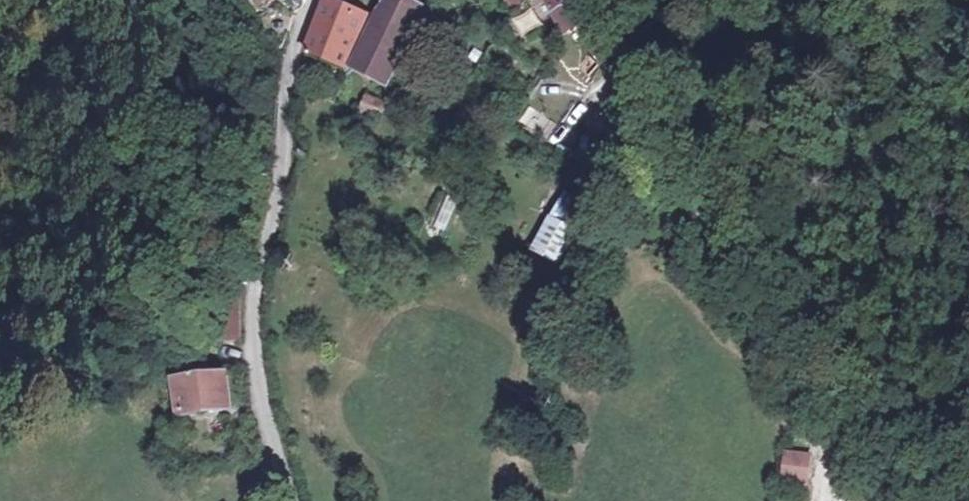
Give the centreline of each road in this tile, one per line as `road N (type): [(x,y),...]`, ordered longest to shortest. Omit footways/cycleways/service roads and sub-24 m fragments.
road 1 (track): [(908,500),(843,436),(663,177),(587,0)]
road 2 (unclassified): [(288,500),(255,396),(252,340),(300,33),(312,0)]

